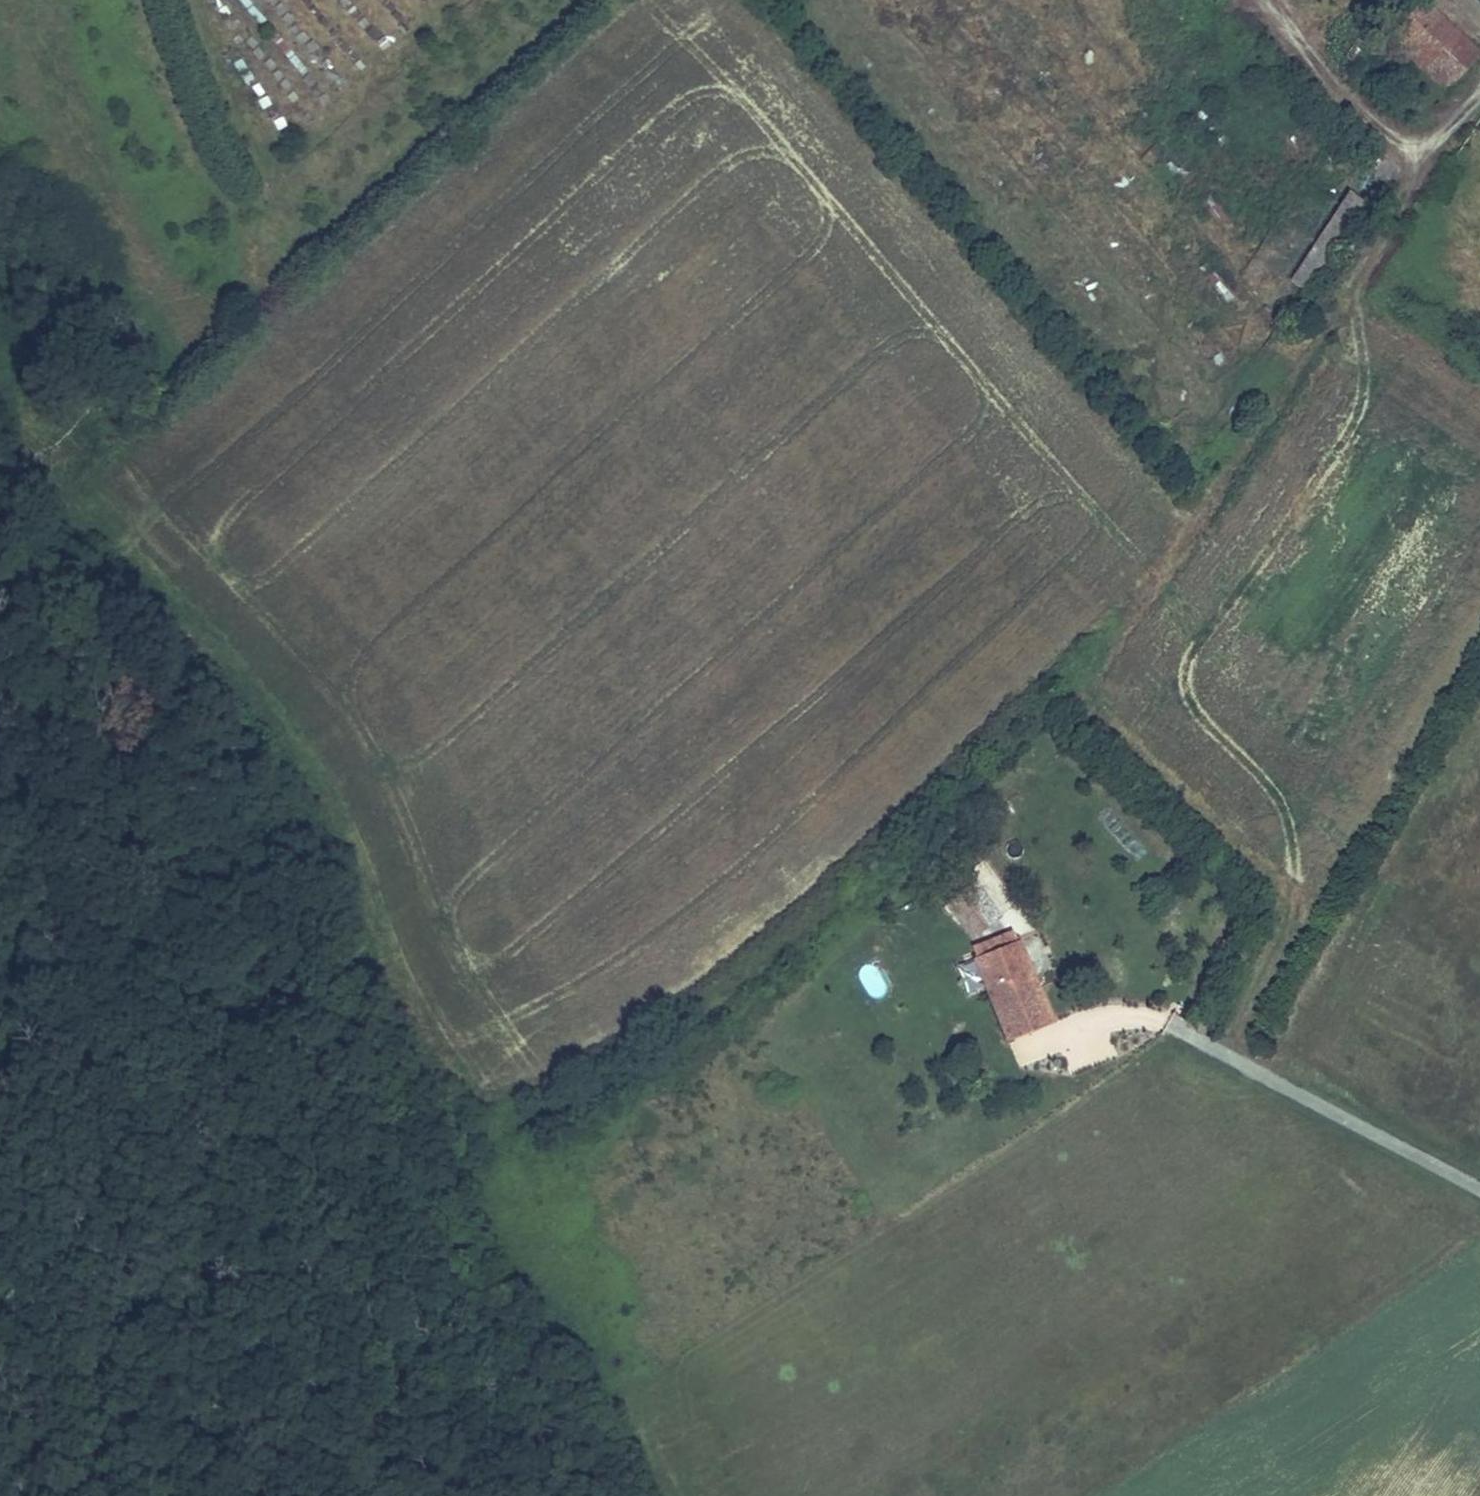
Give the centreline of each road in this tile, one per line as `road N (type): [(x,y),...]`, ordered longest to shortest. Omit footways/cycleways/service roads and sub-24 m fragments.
road 1 (track): [(1233,1053),(1290,927),(1289,833),(1177,720),(1176,678),(1368,395),(1354,309),(1439,127)]
road 2 (track): [(1264,0),(1356,112),(1405,133),(1439,127),(1479,98)]

